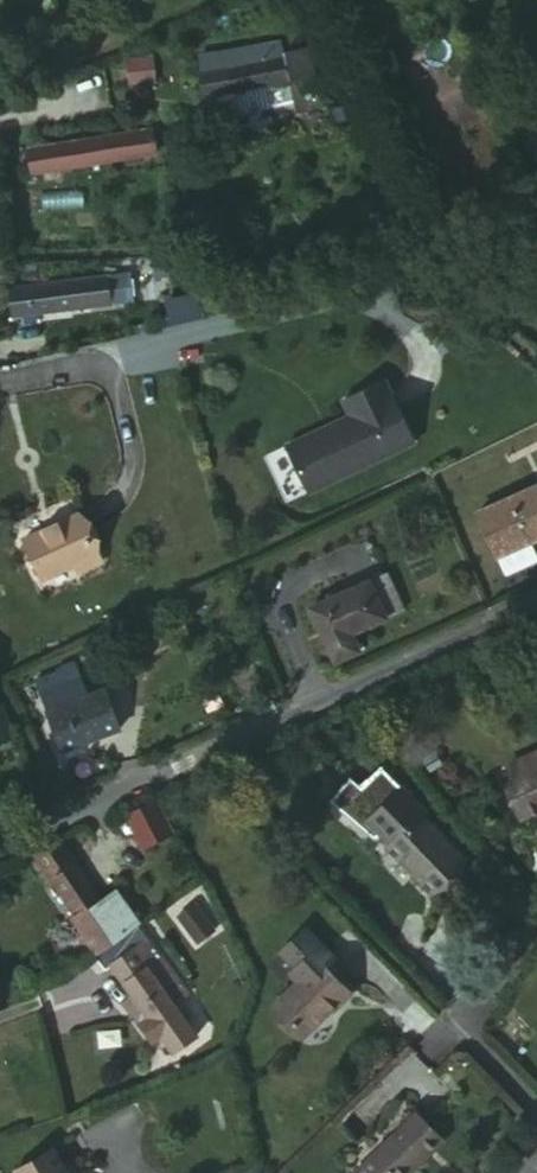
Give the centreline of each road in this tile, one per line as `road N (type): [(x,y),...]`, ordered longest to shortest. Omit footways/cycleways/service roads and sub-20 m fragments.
road 1 (residential): [(0,835),(536,606)]

